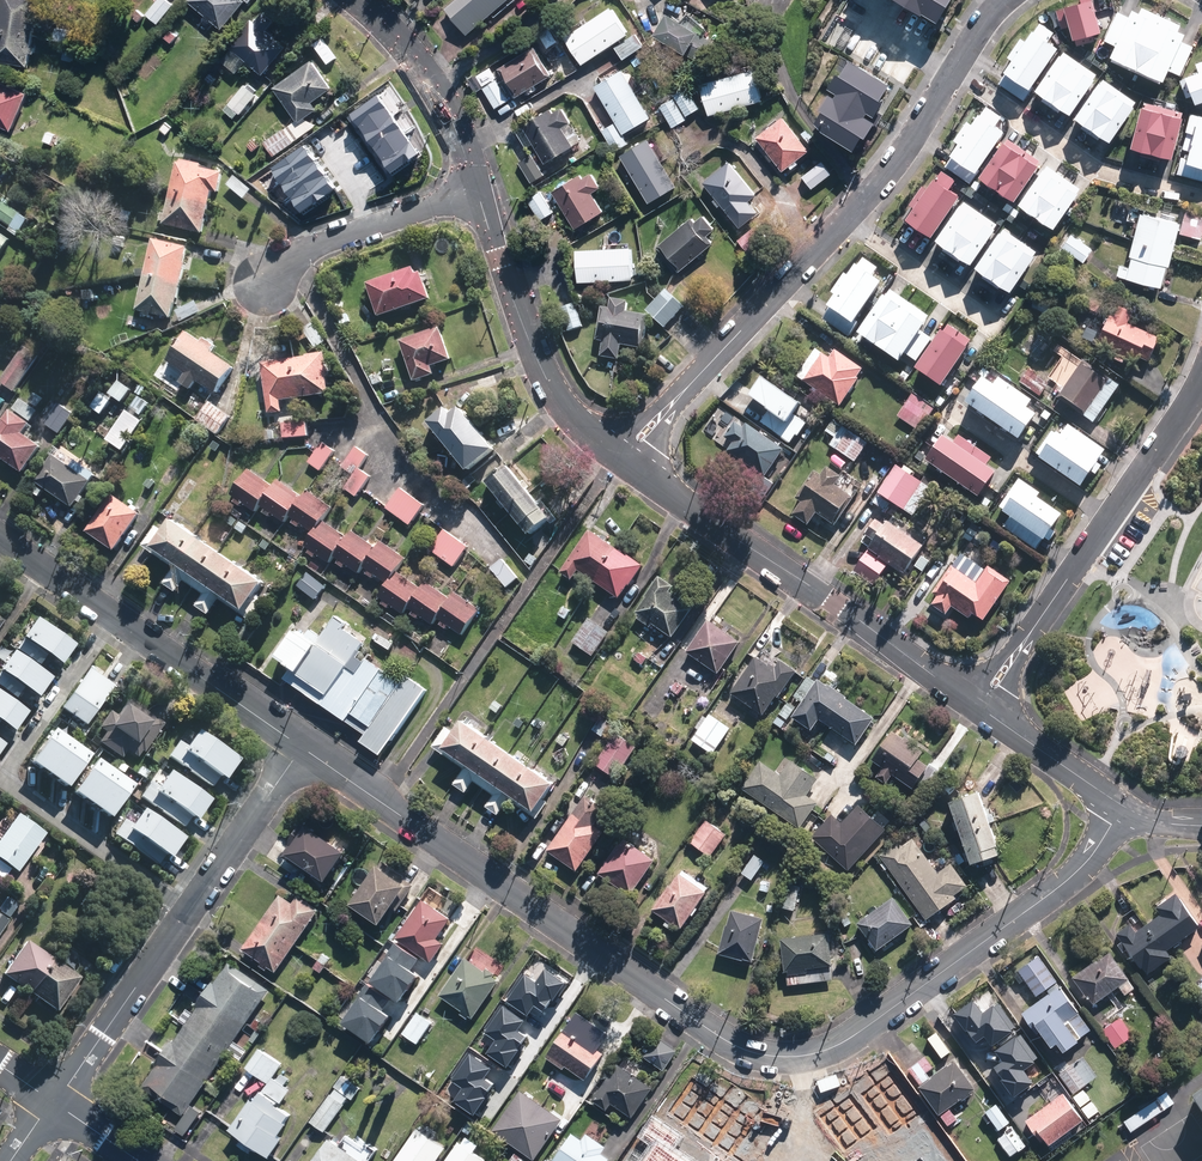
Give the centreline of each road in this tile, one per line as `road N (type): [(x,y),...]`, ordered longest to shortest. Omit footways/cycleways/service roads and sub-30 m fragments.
road 1 (residential): [(1125,806),(1069,878),(866,1027),(826,1050),(770,1055),(711,1031),(302,747)]
road 2 (residential): [(53,1099),(302,747)]
road 3 (residential): [(630,465),(982,706)]
road 4 (residential): [(1201,380),(982,706)]
road 5 (residential): [(302,747),(0,537)]
road 6 (residential): [(477,187),(553,394),(613,452)]
road 7 (residential): [(1201,197),(1095,168),(954,71)]
road 8 (residential): [(685,390),(846,218)]
road 9 (residential): [(477,187),(324,243),(267,278)]
road 10 (residential): [(355,0),(438,90),(477,187)]
road 11 (residential): [(846,218),(999,325)]
road 12 (residential): [(846,218),(889,170),(954,71)]
road 13 (residential): [(982,706),(1125,806)]

